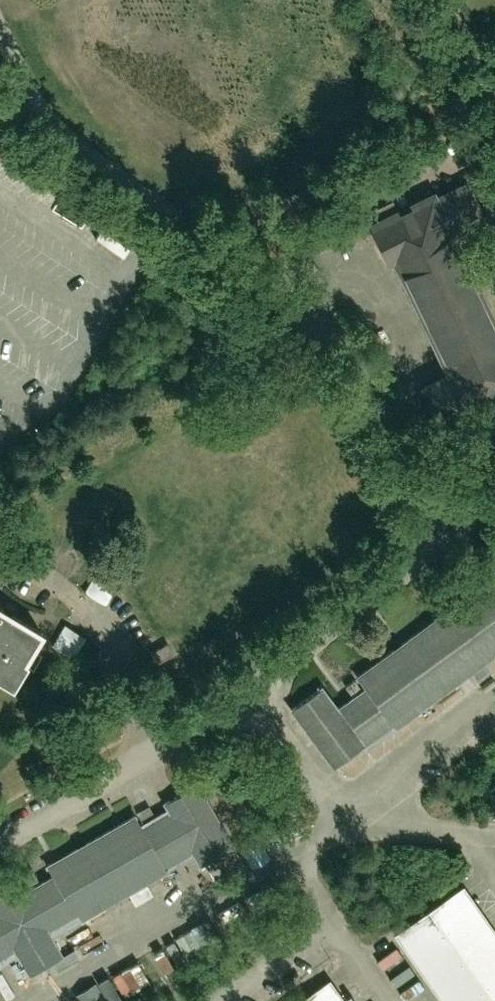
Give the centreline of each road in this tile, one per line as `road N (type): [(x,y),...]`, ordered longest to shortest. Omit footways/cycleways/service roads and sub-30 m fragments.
road 1 (residential): [(494,110),(442,0)]

